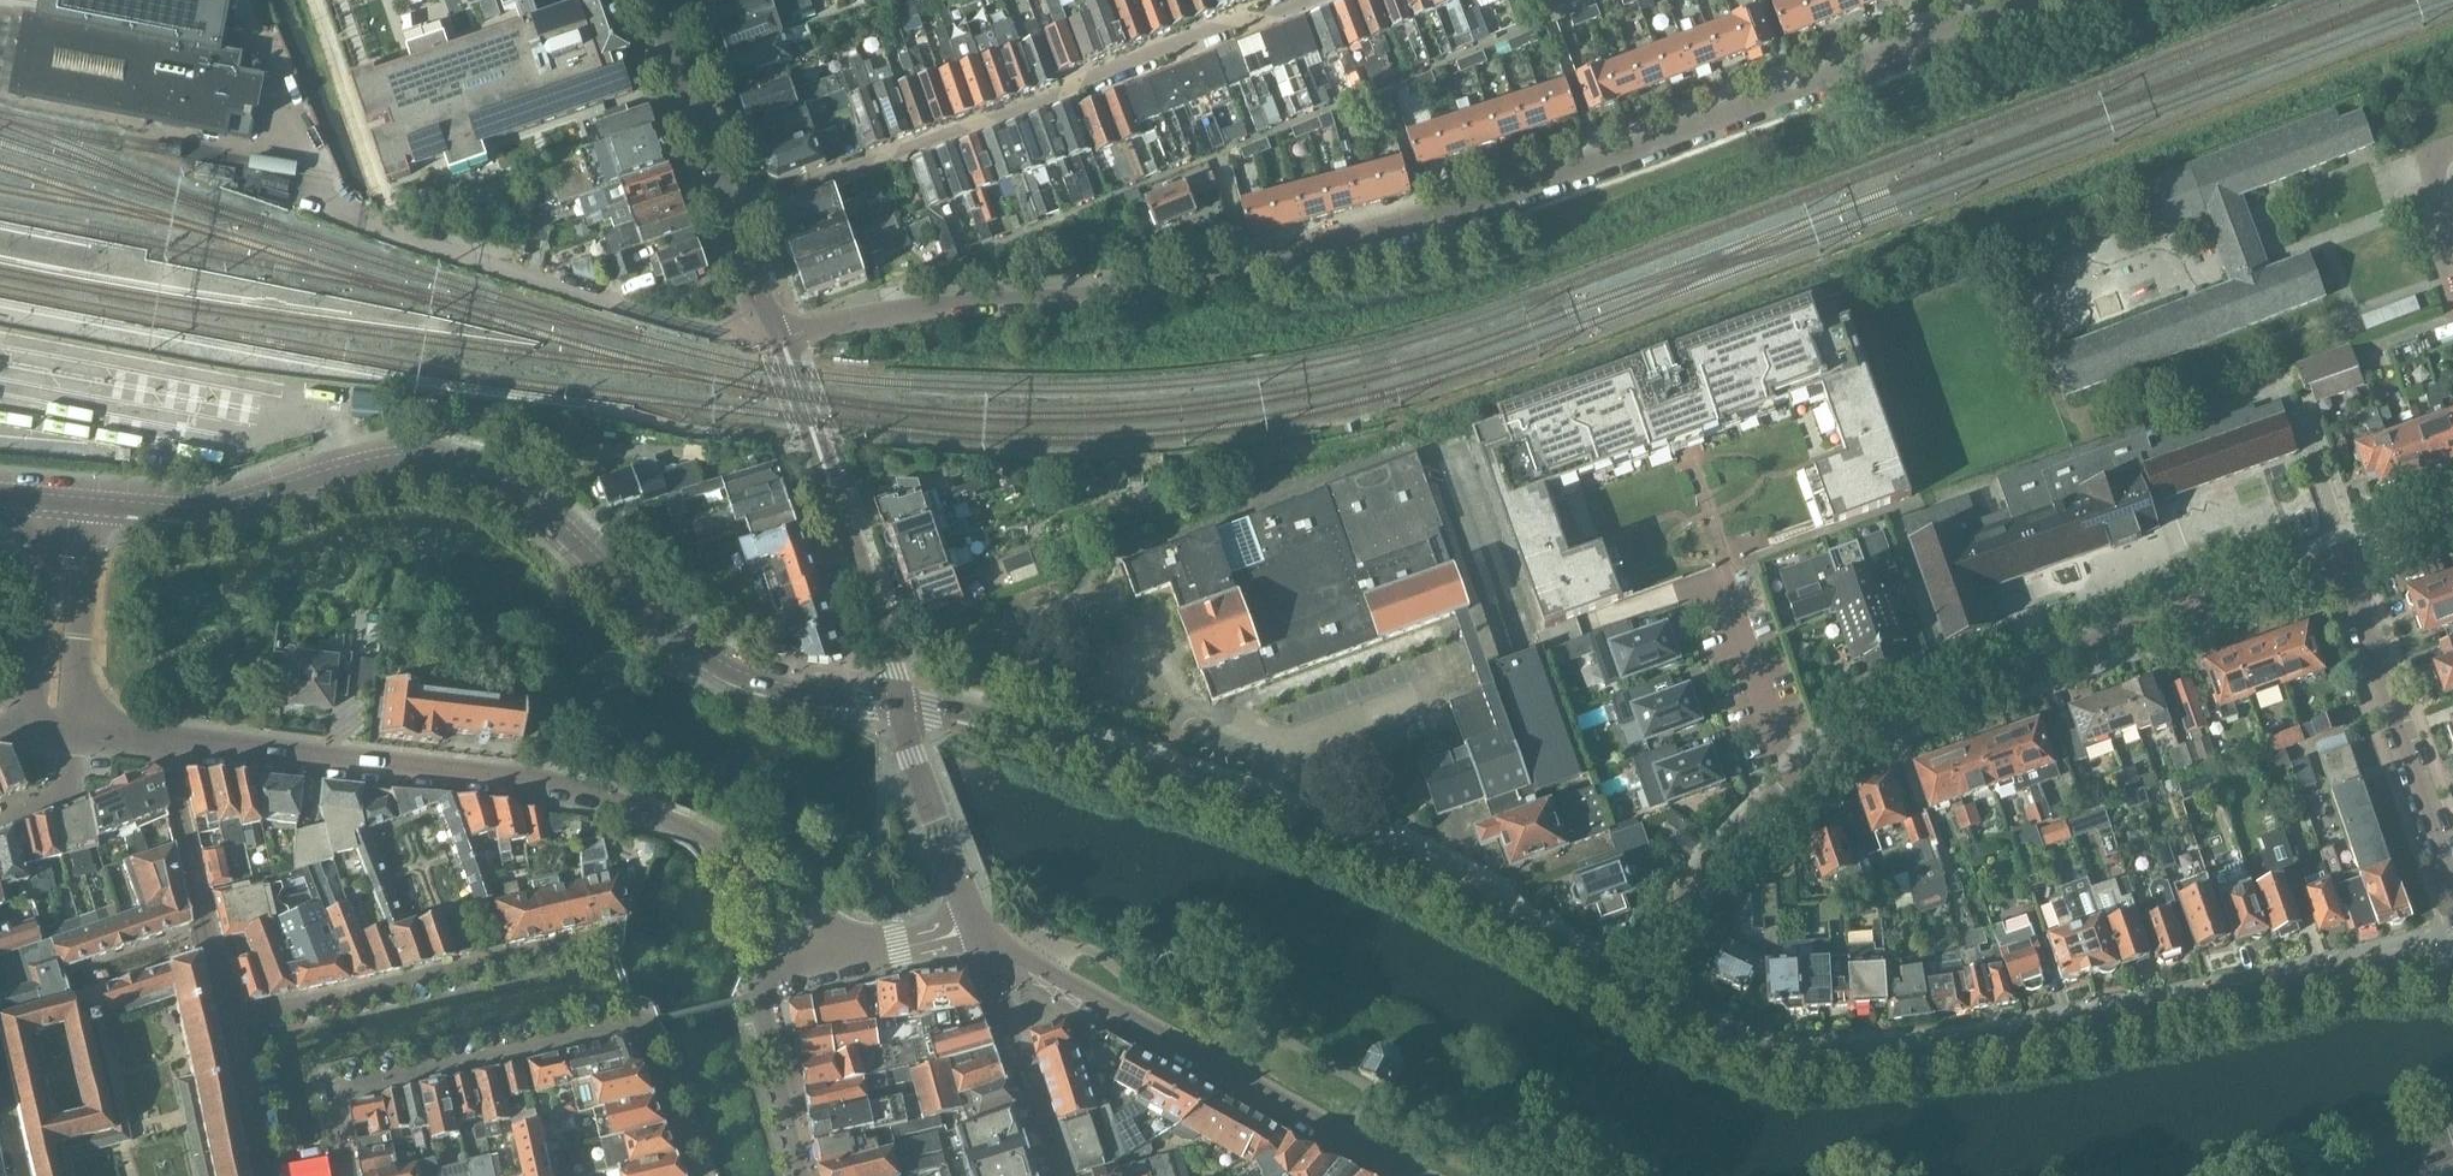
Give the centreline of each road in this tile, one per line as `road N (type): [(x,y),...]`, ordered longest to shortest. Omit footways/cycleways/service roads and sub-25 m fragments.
road 1 (residential): [(784,338),(867,315),(1113,292),(1263,256),(1306,254),(1599,161),(2020,0)]
road 2 (tertiary): [(902,706),(742,680),(703,660),(553,527),(463,472),(377,466),(191,515),(88,506)]
road 3 (tertiary): [(2452,972),(2372,967),(2022,1038),(1835,1062),(1777,1060),(1733,1046),(1634,989)]
road 4 (tertiary): [(1634,989),(1390,859),(1209,786),(974,717),(902,706)]
road 5 (residential): [(162,744),(522,778),(580,792),(708,837),(868,950)]
road 6 (residential): [(737,211),(1307,0)]
road 7 (residential): [(1795,783),(1840,745),(1898,717),(2340,559)]
road 8 (residential): [(344,1175),(338,1101),(348,1088),(641,1022),(701,1175)]
road 9 (residential): [(975,929),(1414,1175)]
road 10 (residential): [(230,1018),(604,936)]
road 11 (unclassified): [(2452,885),(2340,559)]
road 12 (residential): [(803,1175),(759,994),(808,962),(868,950)]
road 13 (residential): [(230,1018),(162,744)]
road 14 (residential): [(1634,989),(1680,909),(1795,783)]
road 15 (residential): [(975,929),(1054,1175)]
road 16 (residential): [(902,706),(826,468)]
road 17 (residential): [(111,738),(75,707),(88,506)]
road 18 (residential): [(49,503),(34,704),(57,734)]
road 19 (residential): [(975,929),(902,706)]
road 20 (residential): [(737,211),(663,0)]
road 21 (residential): [(1795,783),(1718,582)]
road 22 (residential): [(263,1175),(230,1018)]
road 23 (residential): [(784,338),(826,468)]
road 24 (residential): [(784,338),(737,211)]
road 25 (residential): [(2340,559),(2452,517)]

